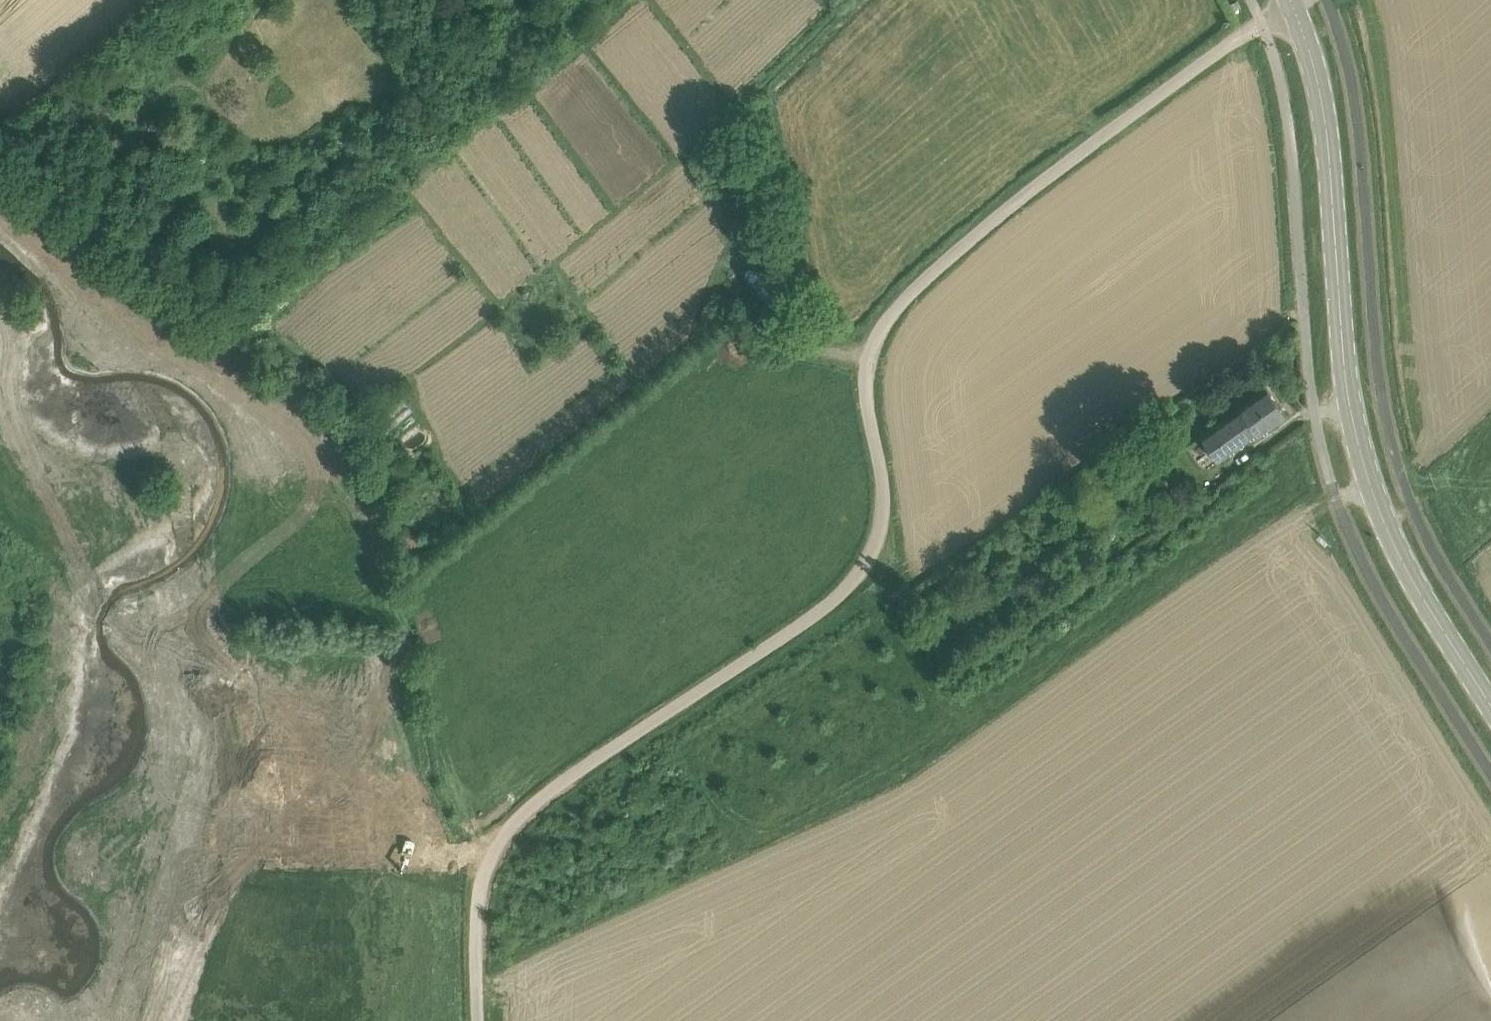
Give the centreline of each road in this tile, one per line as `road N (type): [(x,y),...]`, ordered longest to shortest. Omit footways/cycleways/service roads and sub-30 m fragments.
road 1 (unclassified): [(477,1020),(482,893),(489,866),(520,819),(830,604),(874,554),(884,496),(865,383),(875,342),(896,310),(1036,187),(1244,34),(1294,9)]
road 2 (secondary): [(1490,706),(1400,558),(1370,488),(1349,401),(1326,122),(1294,9)]

